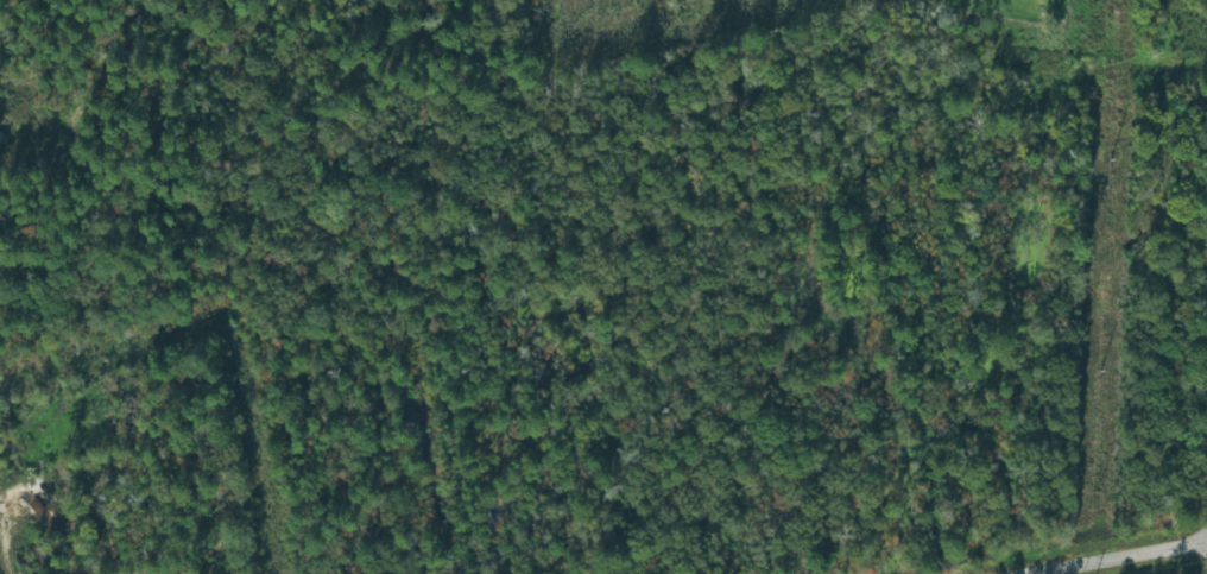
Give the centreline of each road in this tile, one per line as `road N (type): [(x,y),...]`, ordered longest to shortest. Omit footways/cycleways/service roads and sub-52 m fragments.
road 1 (residential): [(1027,573),(1206,545)]

